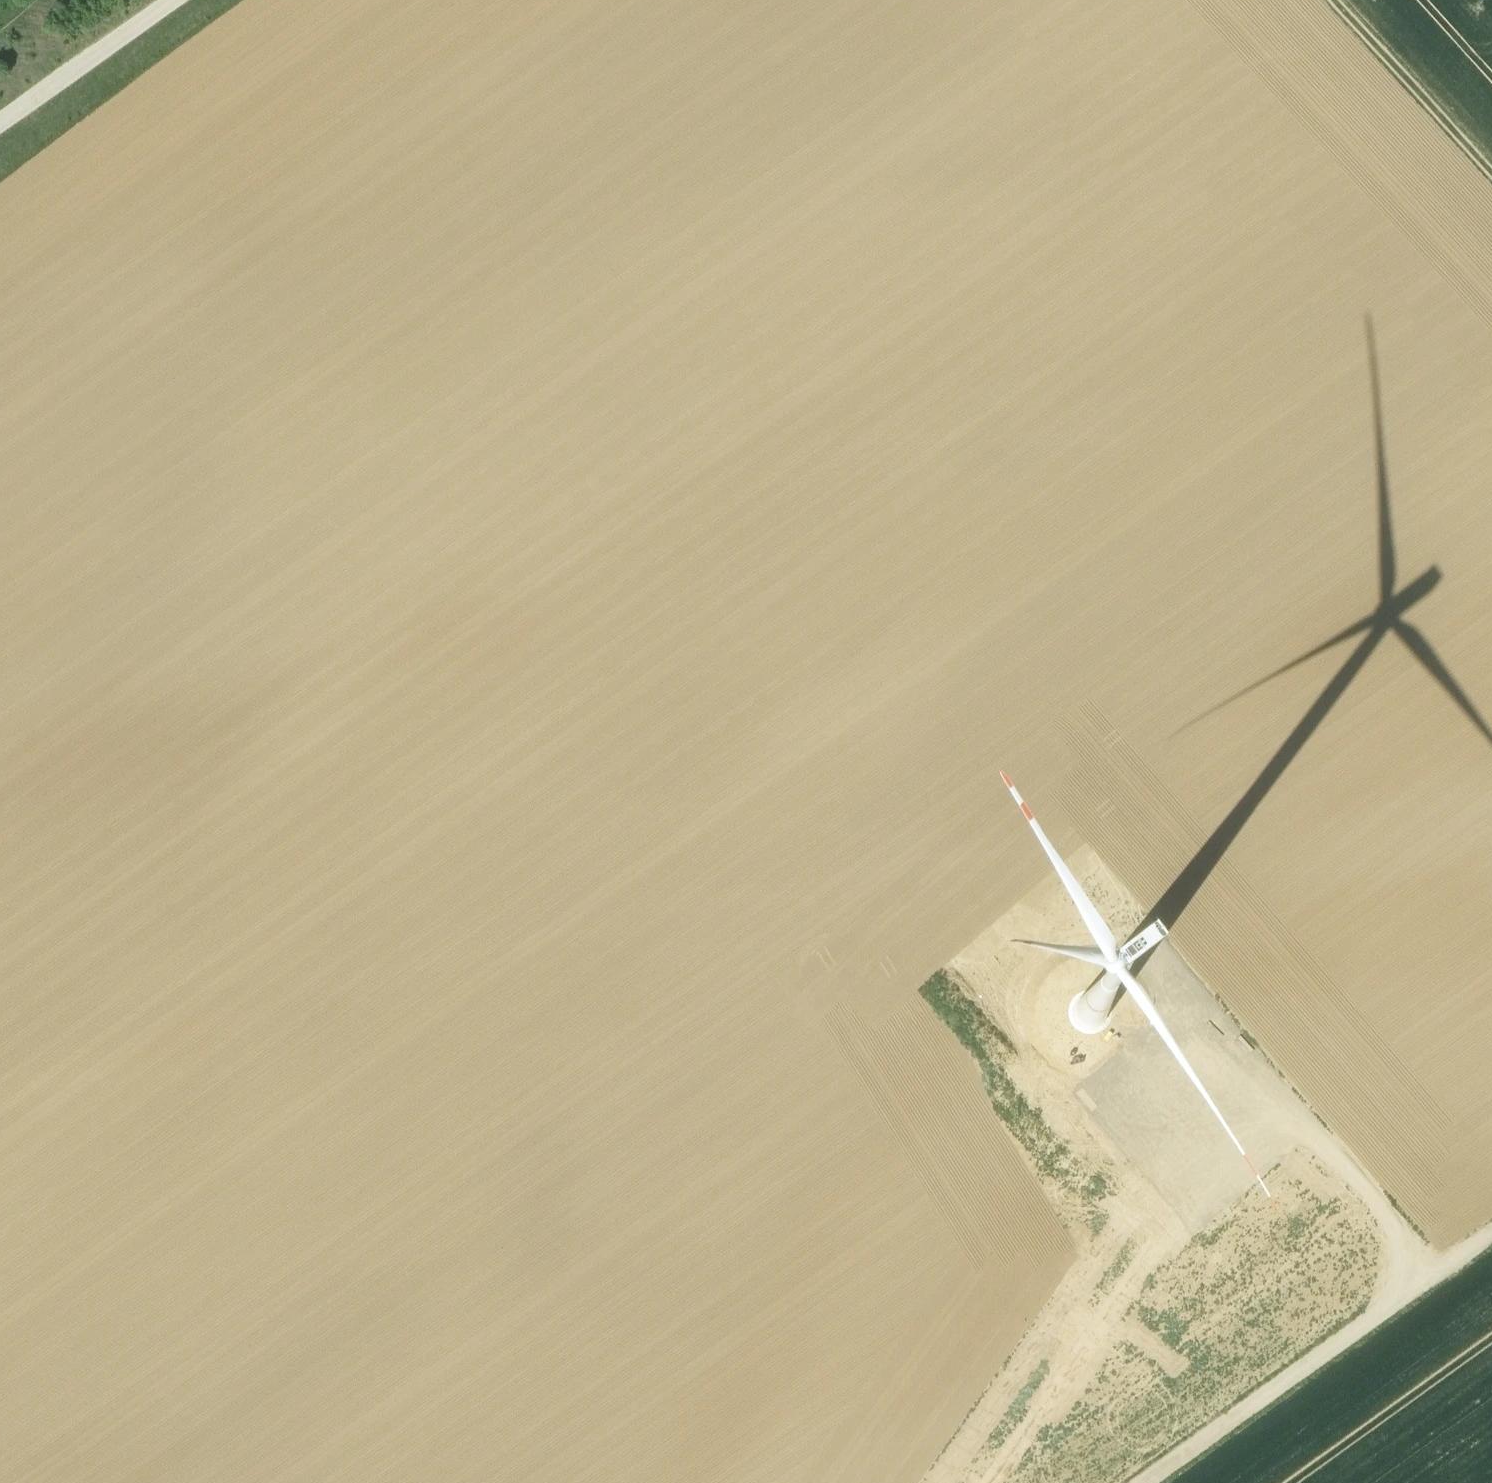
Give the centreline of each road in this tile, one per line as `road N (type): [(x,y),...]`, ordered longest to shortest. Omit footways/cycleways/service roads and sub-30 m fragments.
road 1 (track): [(1149,1482),(1491,1234)]
road 2 (track): [(1386,1311),(1381,1247),(1168,1024)]
road 3 (track): [(234,0),(0,168)]
road 4 (track): [(1323,0),(1491,182)]

